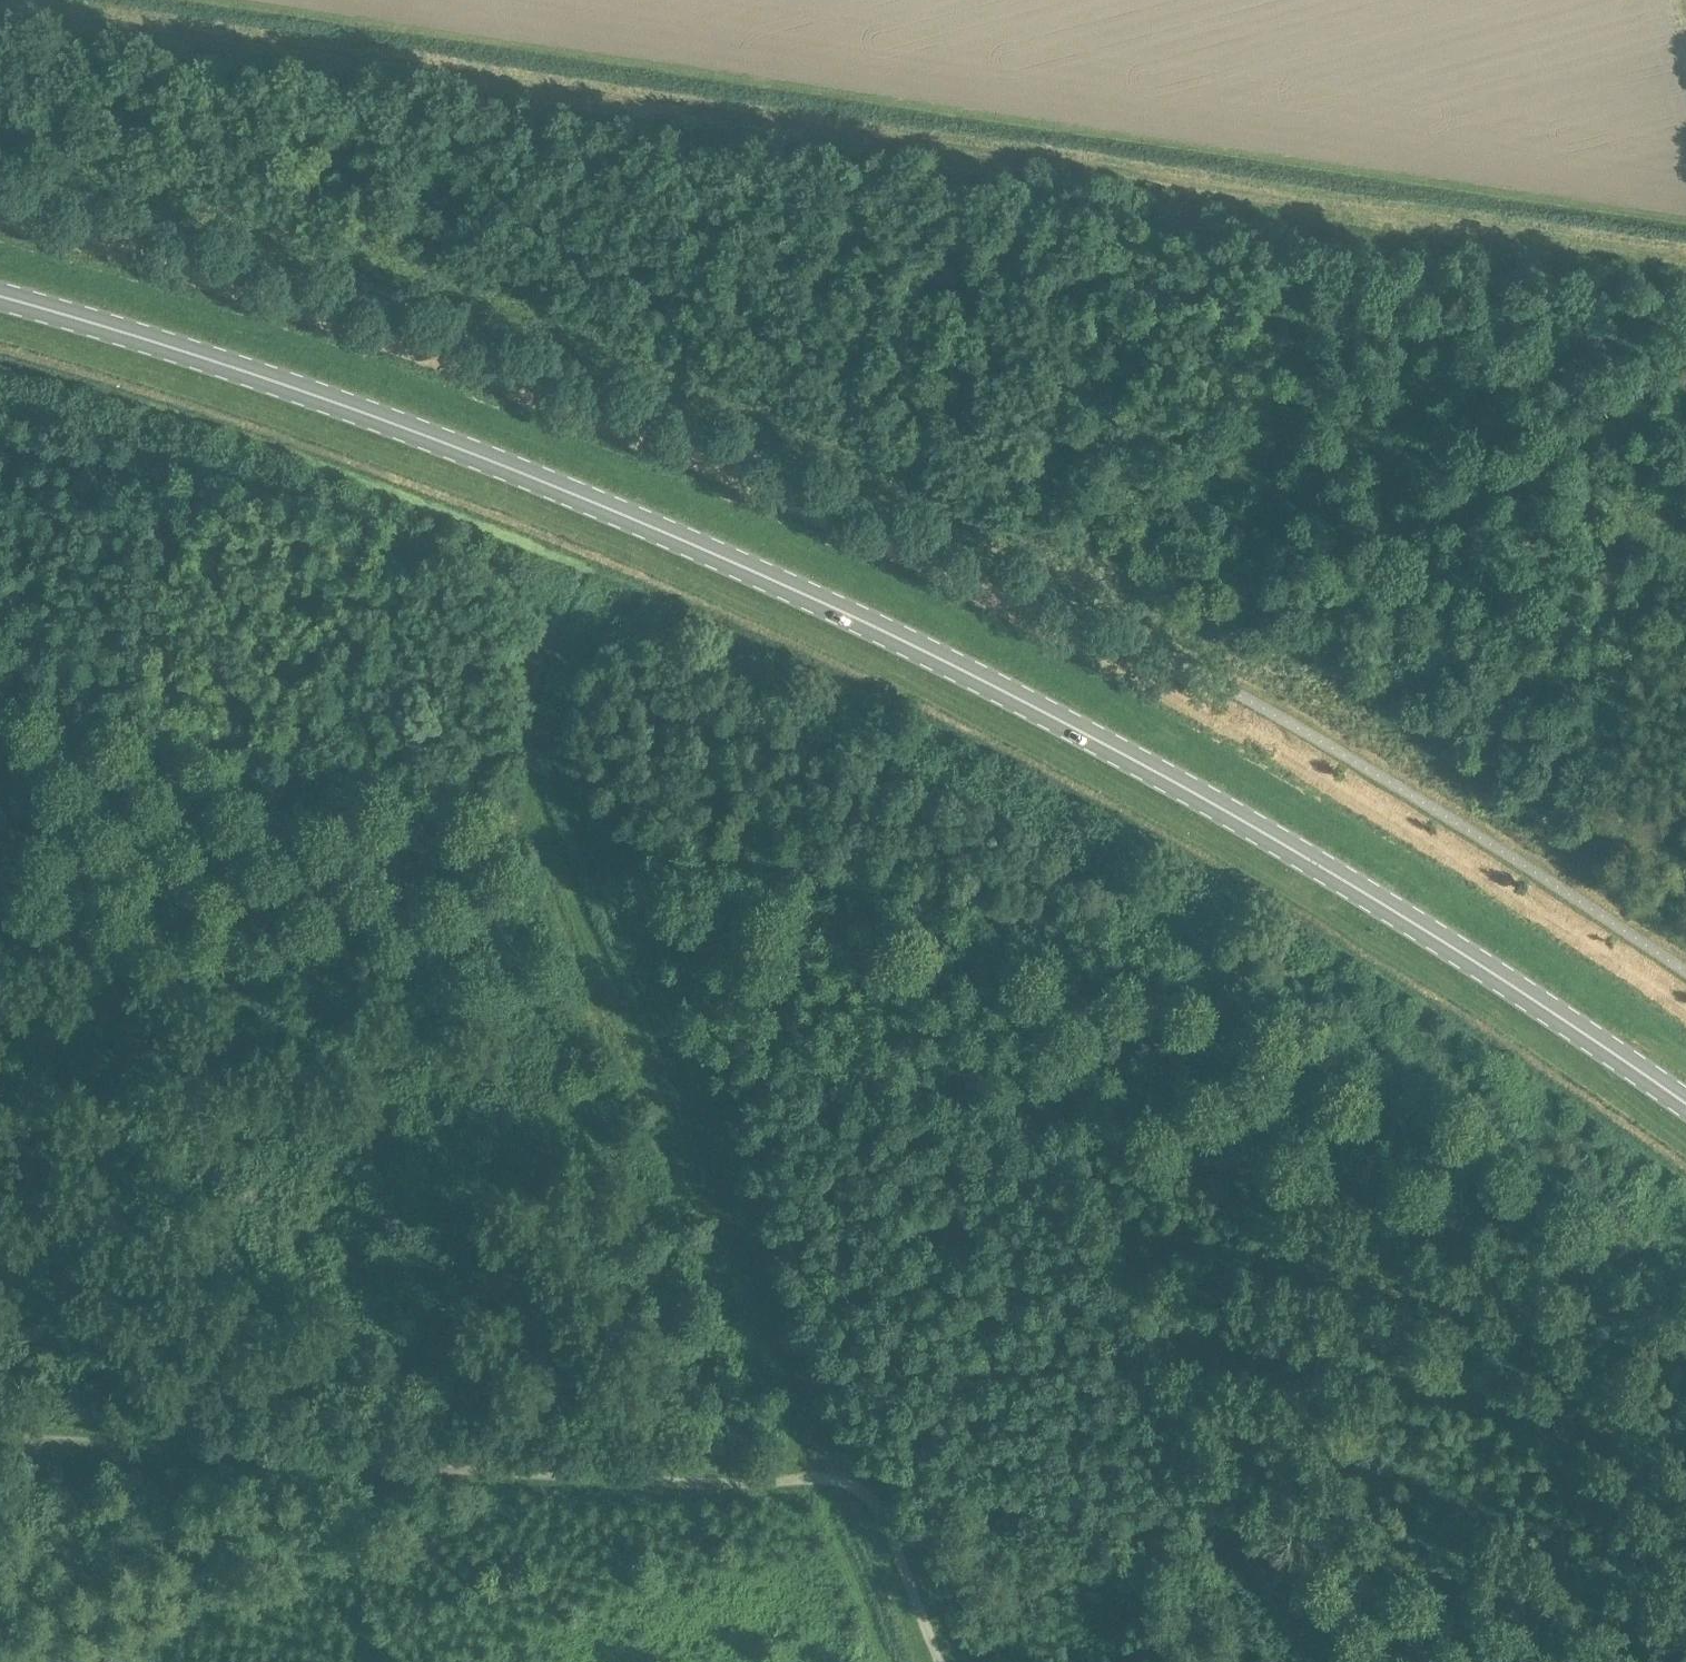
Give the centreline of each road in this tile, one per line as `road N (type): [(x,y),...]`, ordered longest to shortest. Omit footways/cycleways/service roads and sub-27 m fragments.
road 1 (secondary): [(0,297),(256,374),(486,457),(948,660),(1225,813),(1605,1040),(1685,1102)]
road 2 (track): [(927,1661),(853,1481),(0,1428)]

